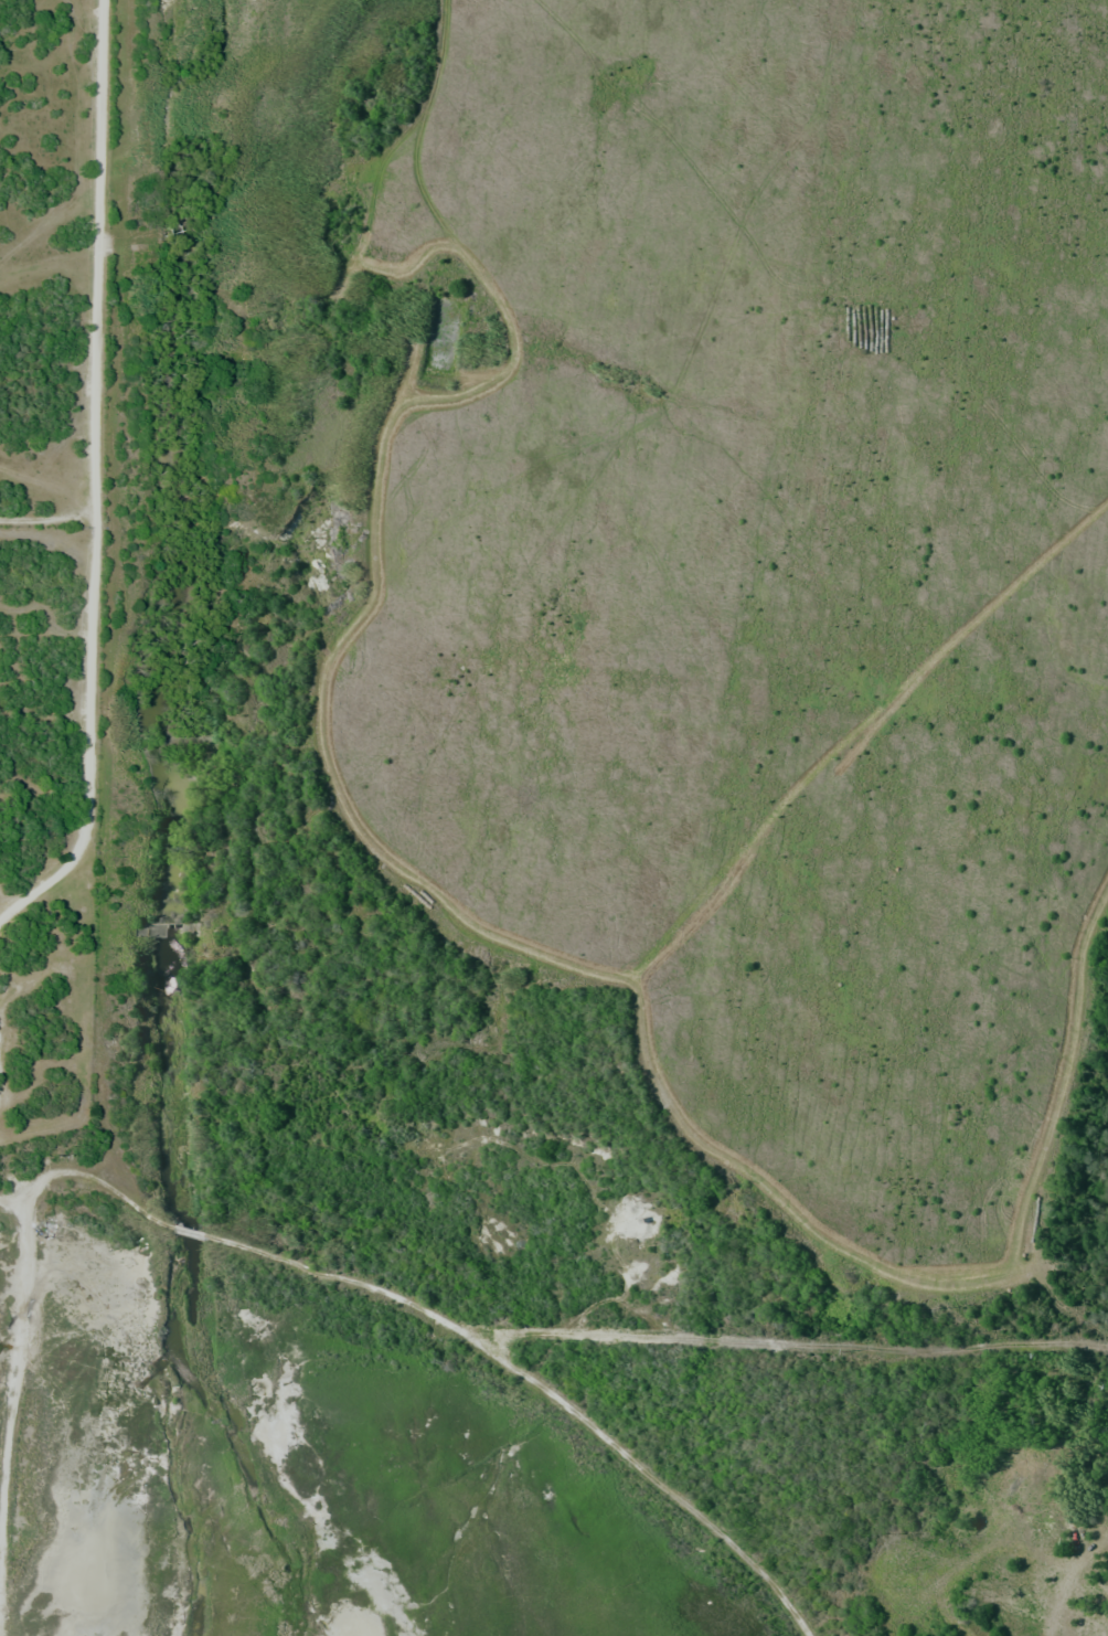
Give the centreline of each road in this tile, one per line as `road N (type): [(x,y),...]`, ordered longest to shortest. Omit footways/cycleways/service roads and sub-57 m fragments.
road 1 (residential): [(106,0),(89,835),(67,871),(0,922)]
road 2 (track): [(803,1635),(733,1548),(555,1399),(452,1327),(364,1285),(207,1236)]
road 3 (track): [(170,1229),(92,1176),(56,1173),(30,1199),(0,1545)]

